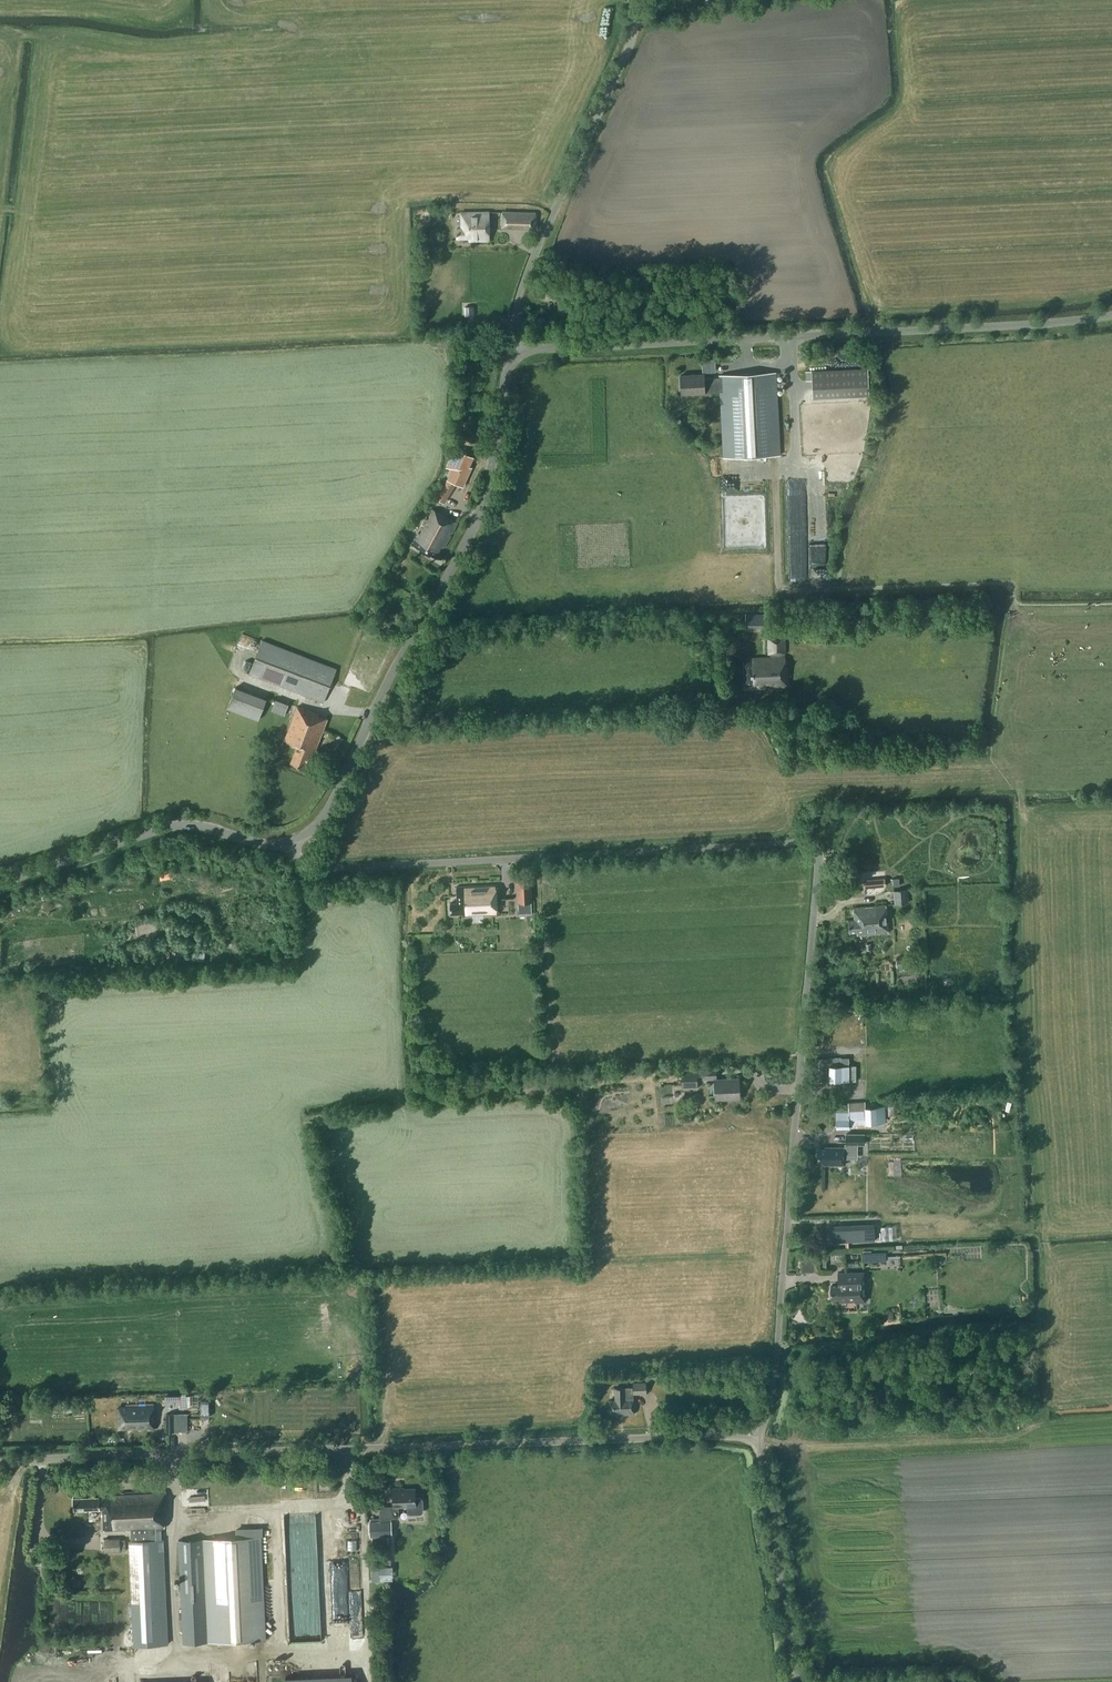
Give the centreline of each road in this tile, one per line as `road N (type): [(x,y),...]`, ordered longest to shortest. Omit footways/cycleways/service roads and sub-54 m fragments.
road 1 (unclassified): [(757,1434),(775,1364),(818,844),(327,868),(302,860),(291,843)]
road 2 (unclassified): [(0,1463),(757,1434)]
road 3 (tertiary): [(512,348),(1111,313)]
road 4 (tertiary): [(291,843),(324,816),(475,526),(512,348)]
road 5 (unclassified): [(951,1681),(797,1675),(757,1434)]
road 6 (unclassified): [(512,348),(532,261),(633,41),(636,0)]
road 7 (tertiary): [(0,884),(182,824),(291,843)]

